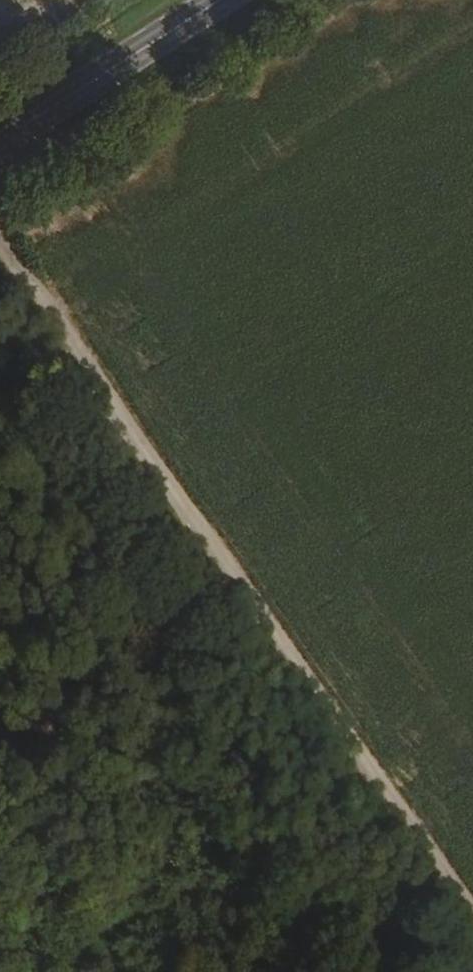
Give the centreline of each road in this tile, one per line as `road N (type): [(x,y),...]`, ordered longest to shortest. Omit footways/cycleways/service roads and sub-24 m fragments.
road 1 (track): [(0,236),(163,483),(472,869)]
road 2 (secondary): [(0,140),(218,0)]

